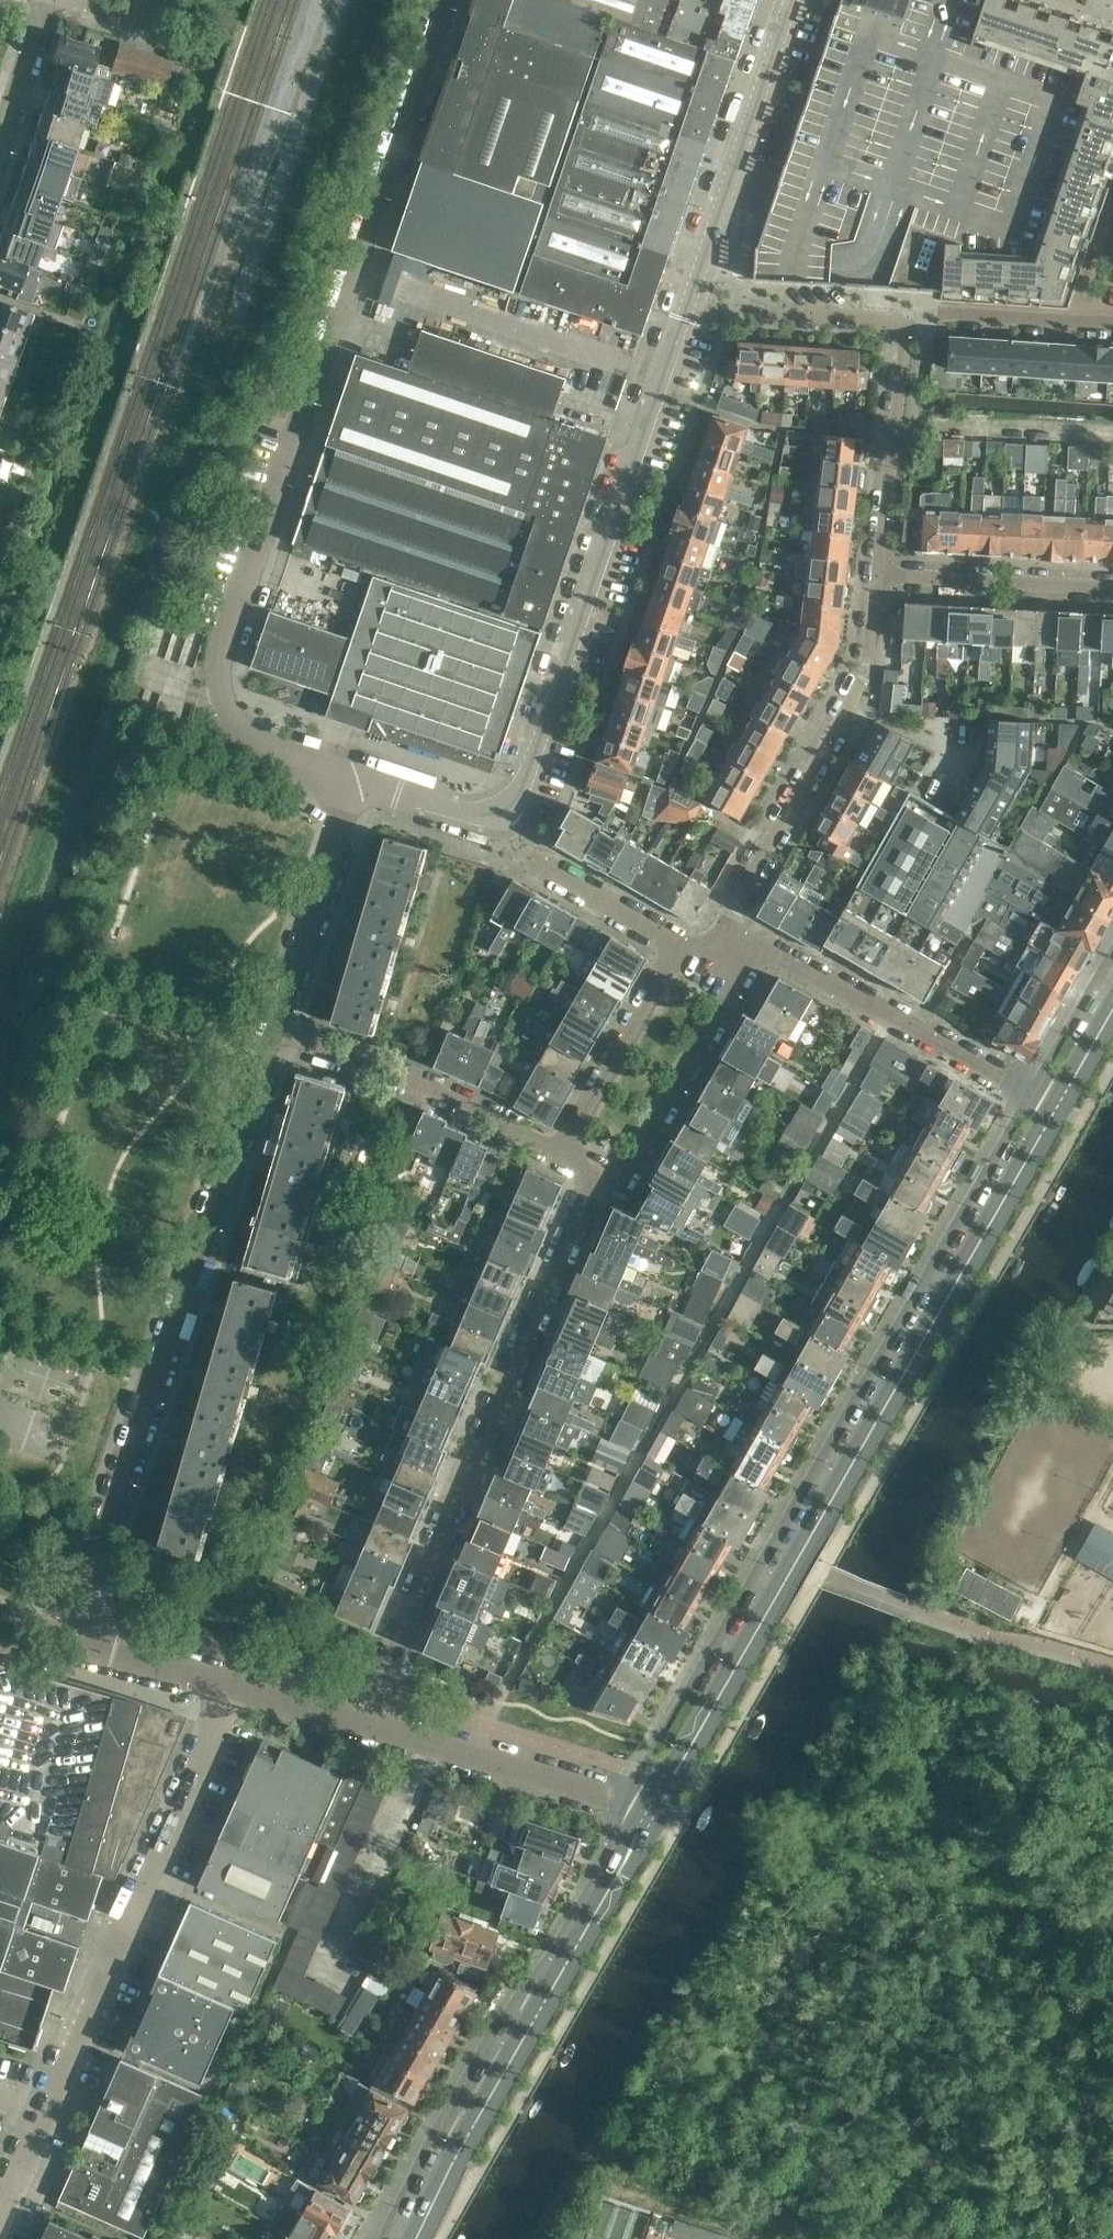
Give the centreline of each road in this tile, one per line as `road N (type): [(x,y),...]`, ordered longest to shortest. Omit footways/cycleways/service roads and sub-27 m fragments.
road 1 (unclassified): [(350,795),(343,773),(193,729),(442,0)]
road 2 (residential): [(237,1689),(82,1641),(76,1624),(273,1024)]
road 3 (secondary): [(652,1809),(1056,1109)]
road 4 (residential): [(690,300),(525,779),(505,815),(486,819),(387,790),(350,795)]
road 5 (residential): [(592,1173),(361,1730)]
road 6 (unclassified): [(0,2230),(237,1689)]
road 7 (secondary): [(407,2238),(652,1809)]
road 8 (residential): [(727,925),(866,671),(878,573)]
road 9 (residential): [(1056,1109),(763,945)]
road 10 (residential): [(565,1158),(273,1024)]
road 11 (unclassified): [(792,0),(690,300)]
road 12 (residential): [(592,1173),(623,1189),(763,945)]
road 13 (residential): [(652,1809),(361,1730)]
road 14 (residential): [(878,573),(901,318)]
road 15 (residential): [(273,1024),(350,795)]
road 16 (residential): [(686,951),(565,1158)]
road 17 (residential): [(1112,586),(878,573)]
road 18 (residential): [(901,318),(1112,332)]
road 19 (residential): [(686,951),(530,857)]
road 20 (residential): [(0,149),(51,0)]
road 21 (residential): [(361,1730),(237,1689)]

